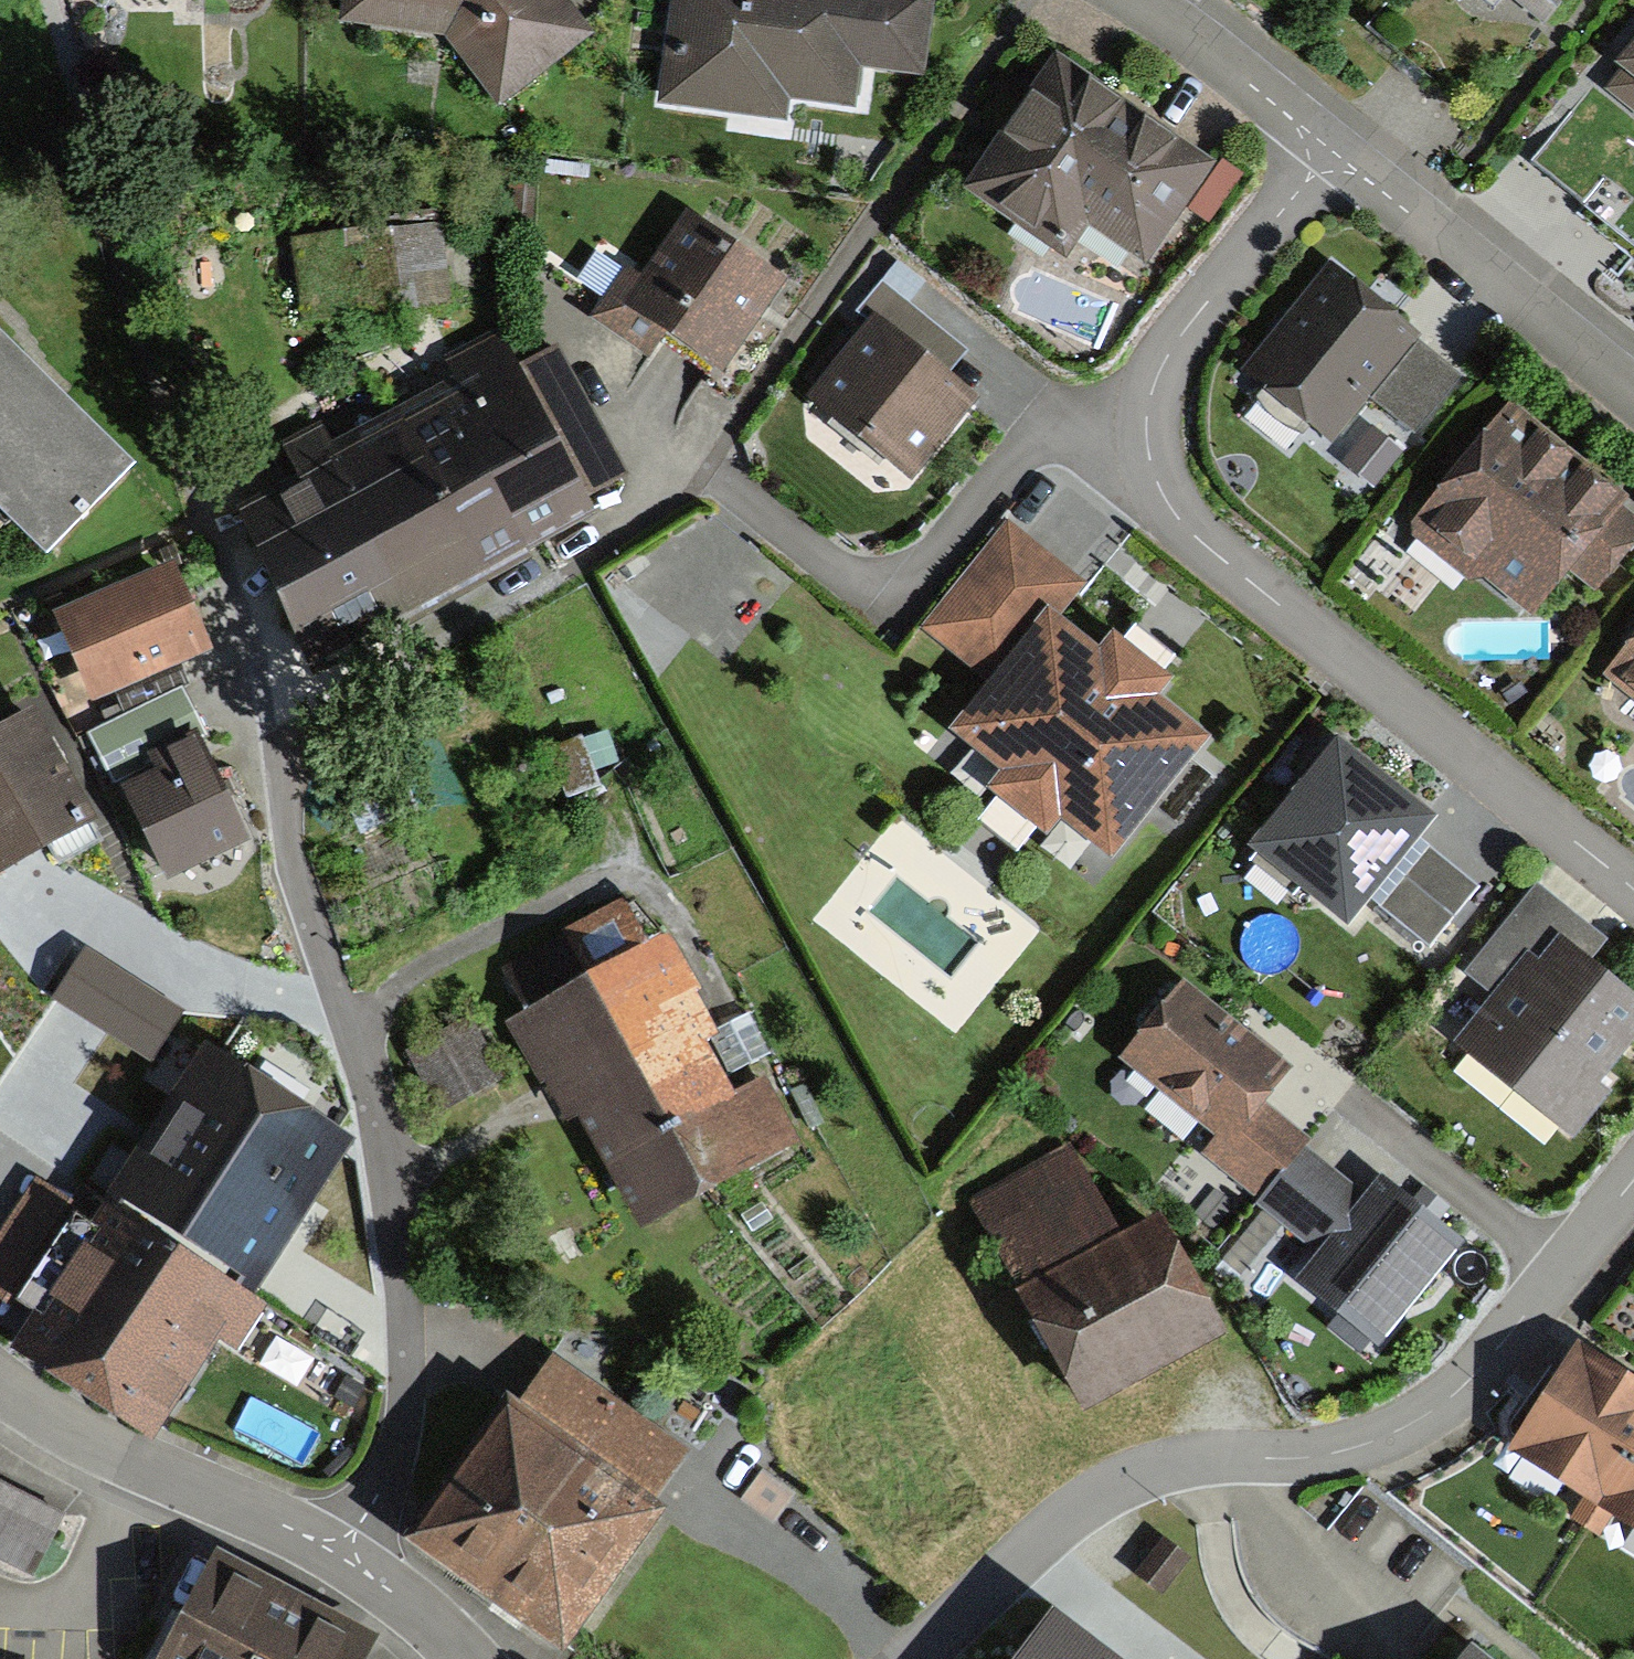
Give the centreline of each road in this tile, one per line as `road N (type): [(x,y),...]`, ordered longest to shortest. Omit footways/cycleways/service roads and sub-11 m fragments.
road 1 (residential): [(342,1551),(384,1488),(410,1391),(394,1216),(364,1062),(297,884),(279,719),(244,600),(201,506)]
road 2 (residential): [(904,1658),(1039,1537),(1100,1494),(1178,1459),(1322,1453),(1390,1438),(1436,1413),(1484,1369),(1633,1175)]
road 3 (residential): [(1633,887),(1196,537),(1154,493),(1139,424)]
road 4 (residential): [(700,467),(893,610),(1047,423),(1139,424)]
road 5 (residential): [(1633,392),(1331,149)]
road 6 (residential): [(0,1387),(140,1466),(342,1551)]
road 7 (residential): [(1139,424),(1154,360),(1331,149)]
road 8 (residential): [(1331,149),(1124,0)]
road 9 (residential): [(342,1551),(464,1658)]

